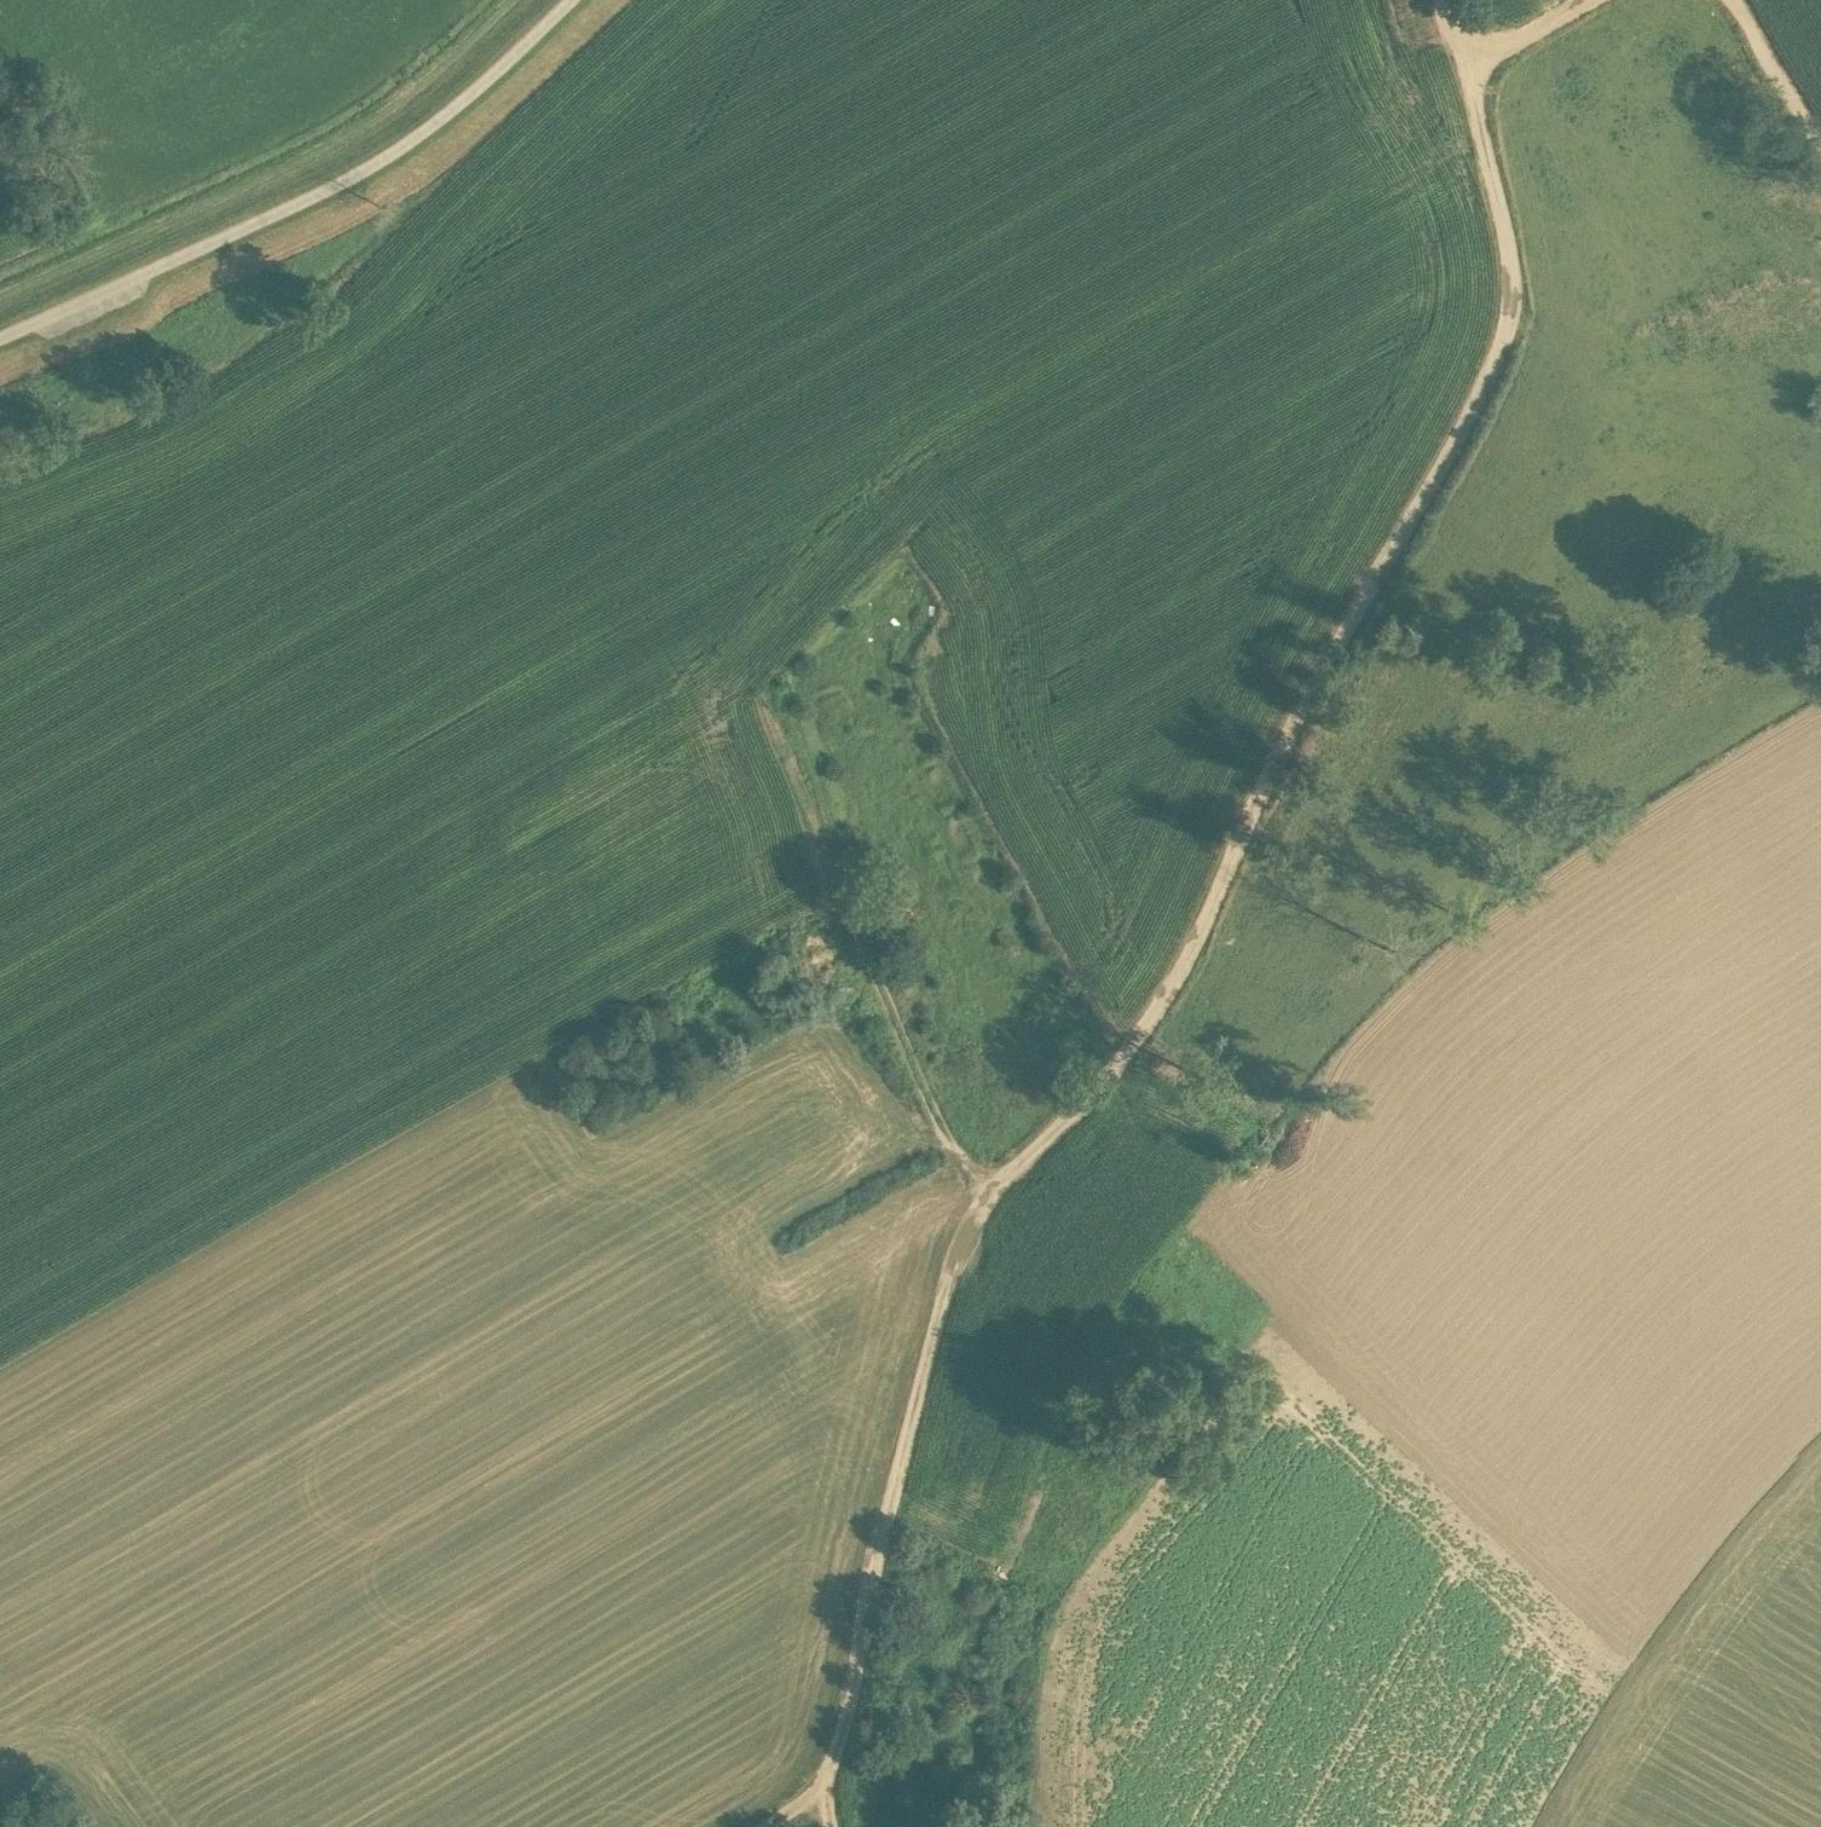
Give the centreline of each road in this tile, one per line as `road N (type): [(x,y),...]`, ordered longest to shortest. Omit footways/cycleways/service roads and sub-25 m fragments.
road 1 (track): [(1468,60),(1513,260),(1512,311),(1497,369),(1261,788),(1183,967),(1104,1071),(983,1201),(943,1298),(903,1441),(839,1751),(817,1792),(771,1826)]
road 2 (track): [(0,293),(346,139),(423,79),(502,0)]
road 3 (track): [(983,1201),(838,904)]
road 4 (track): [(1820,129),(1735,0)]
road 5 (track): [(1597,0),(1468,60)]

